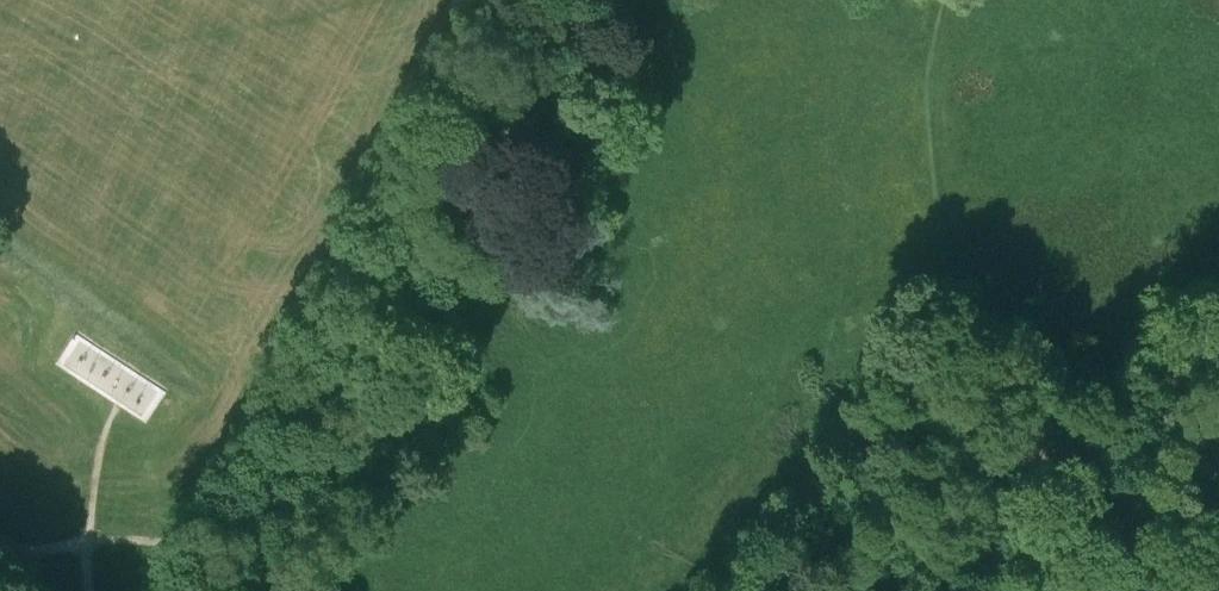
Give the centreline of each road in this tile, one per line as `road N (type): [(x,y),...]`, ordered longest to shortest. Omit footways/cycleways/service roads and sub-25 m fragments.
road 1 (track): [(88,548),(100,453),(120,406)]

